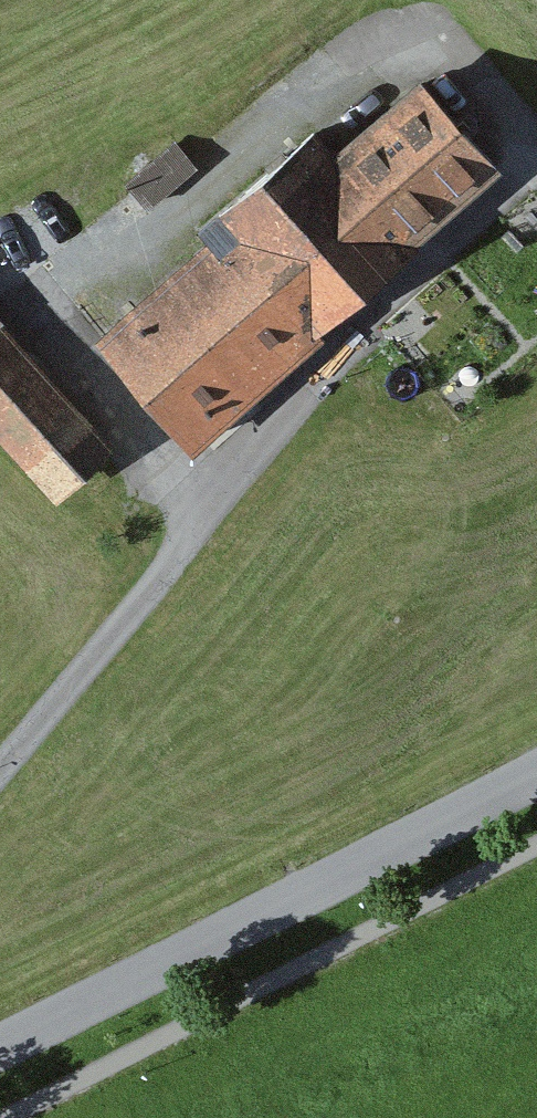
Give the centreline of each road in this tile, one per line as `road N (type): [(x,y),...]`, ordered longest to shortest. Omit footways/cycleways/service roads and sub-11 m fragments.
road 1 (track): [(529,149),(196,520),(0,763)]
road 2 (residential): [(0,1048),(536,778)]
road 3 (track): [(423,9),(536,159)]

